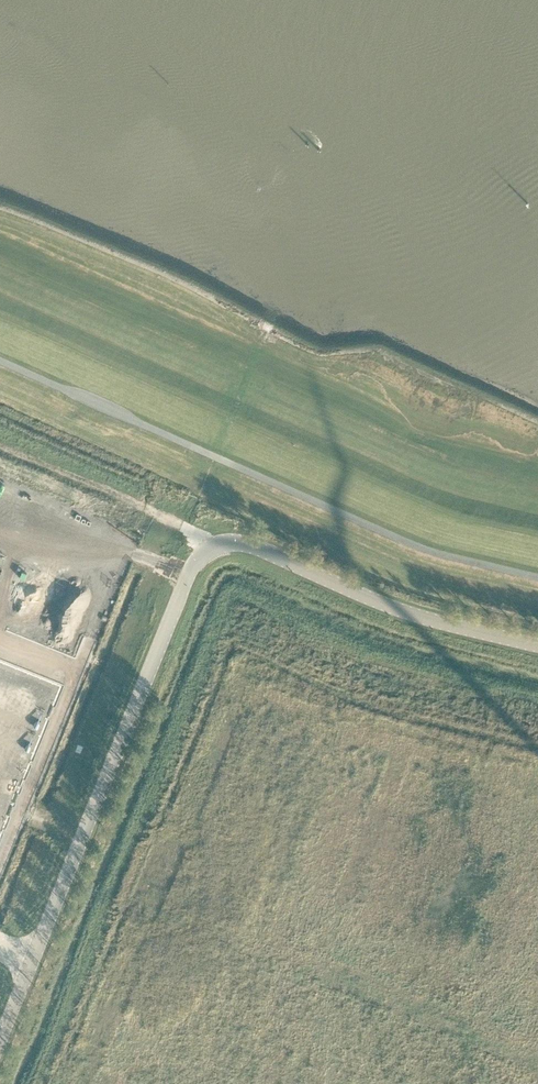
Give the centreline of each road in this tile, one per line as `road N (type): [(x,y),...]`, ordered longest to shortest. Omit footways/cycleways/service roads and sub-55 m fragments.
road 1 (tertiary): [(0,1035),(189,570),(205,549),(242,541),(393,606),(537,643)]

